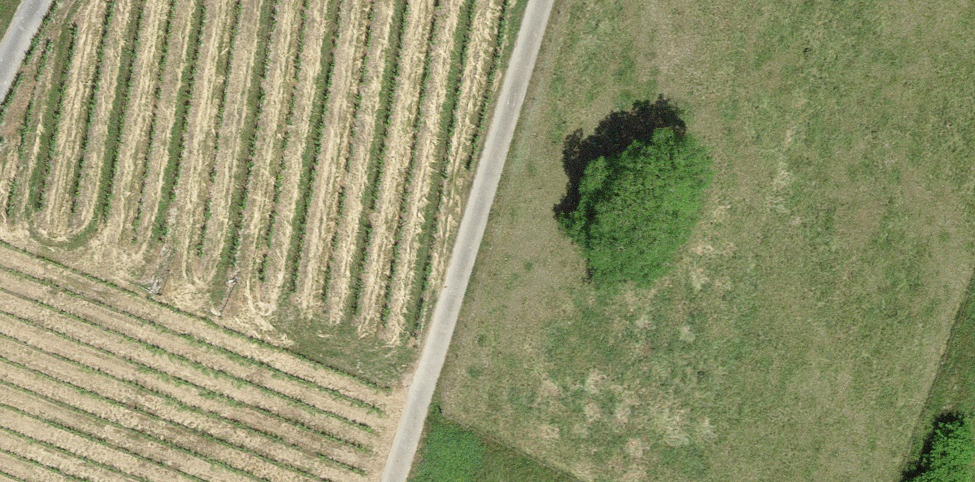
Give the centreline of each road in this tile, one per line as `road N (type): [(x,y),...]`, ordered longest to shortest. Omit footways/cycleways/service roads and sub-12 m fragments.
road 1 (track): [(543,0),(393,481)]
road 2 (track): [(928,481),(974,338)]

